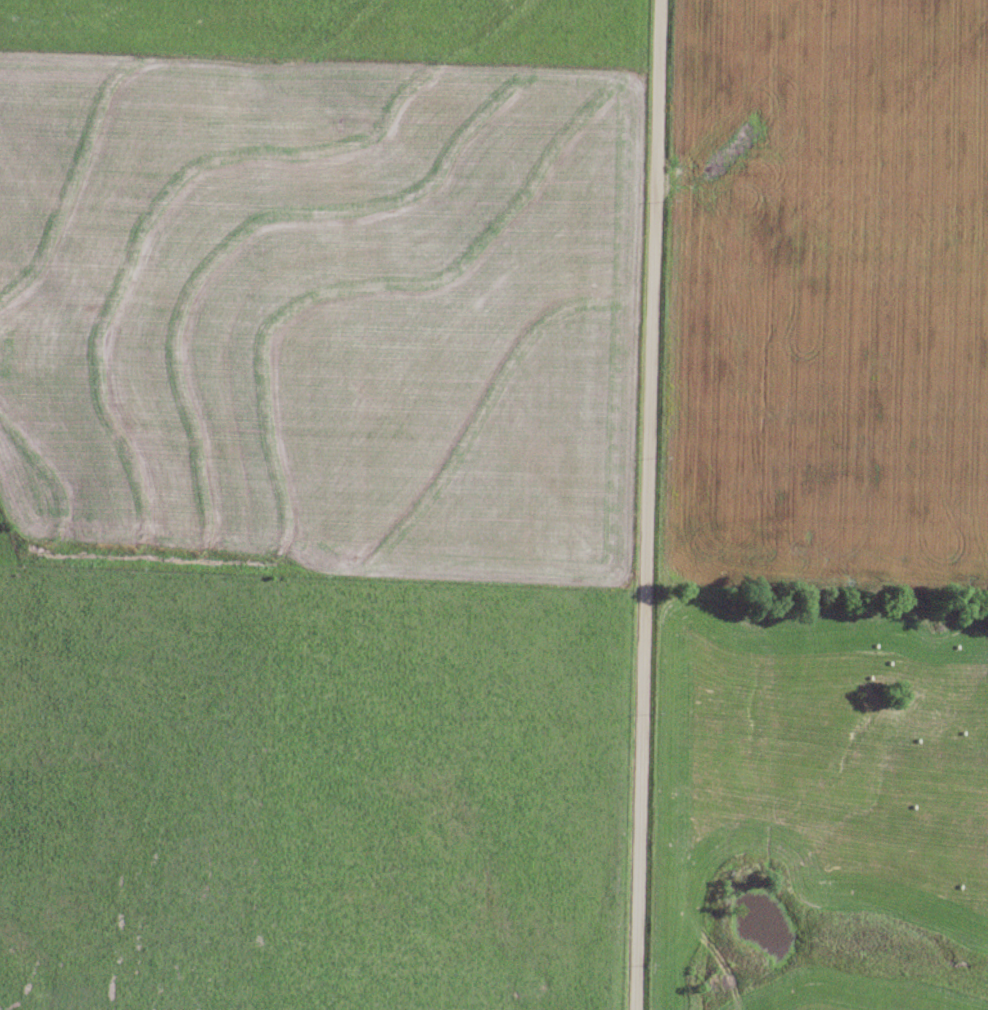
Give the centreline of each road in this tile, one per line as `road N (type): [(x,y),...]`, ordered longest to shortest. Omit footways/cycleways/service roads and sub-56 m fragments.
road 1 (residential): [(633,1009),(658,0)]

